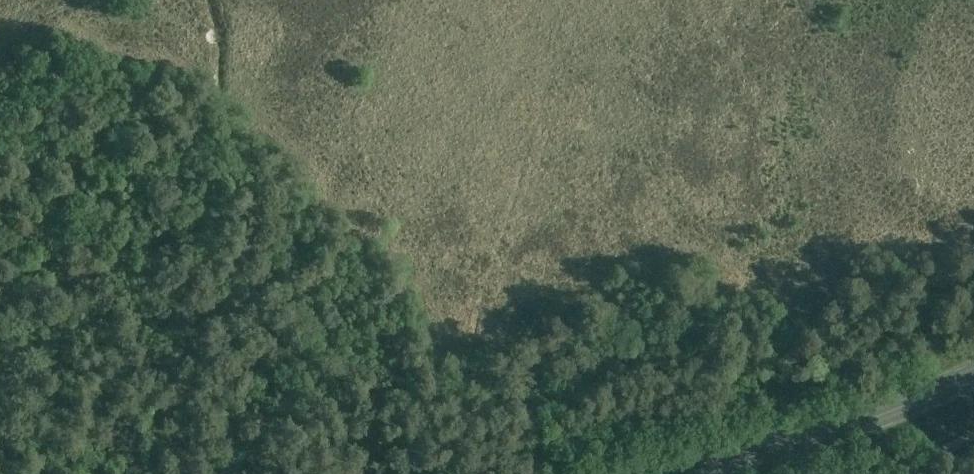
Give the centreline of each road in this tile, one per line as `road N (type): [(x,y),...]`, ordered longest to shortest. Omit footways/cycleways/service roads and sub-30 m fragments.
road 1 (primary): [(687,473),(851,425),(973,375)]

